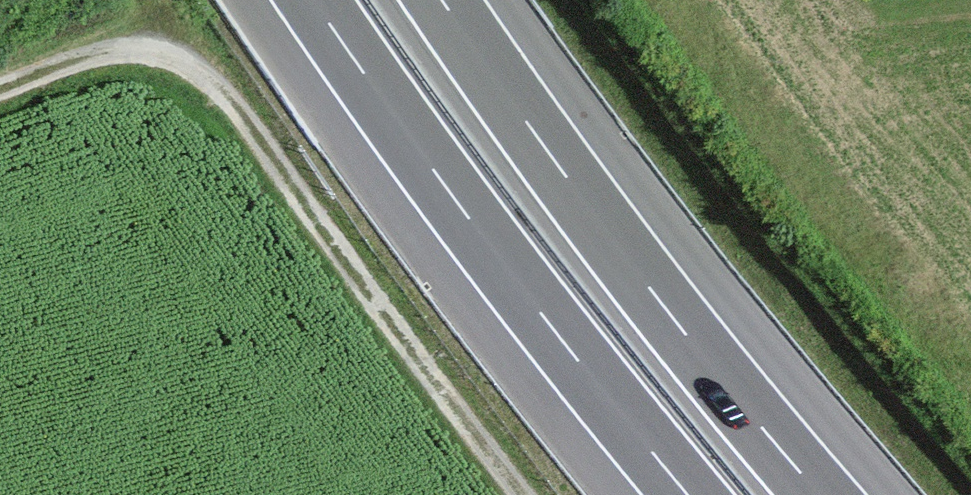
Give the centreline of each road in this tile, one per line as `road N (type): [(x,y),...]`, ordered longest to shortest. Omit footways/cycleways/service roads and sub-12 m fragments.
road 1 (track): [(0,89),(128,50),(190,64),(217,86),(523,494)]
road 2 (motorway): [(820,494),(654,294),(442,0)]
road 3 (motorway): [(314,0),(457,202),(688,494)]

